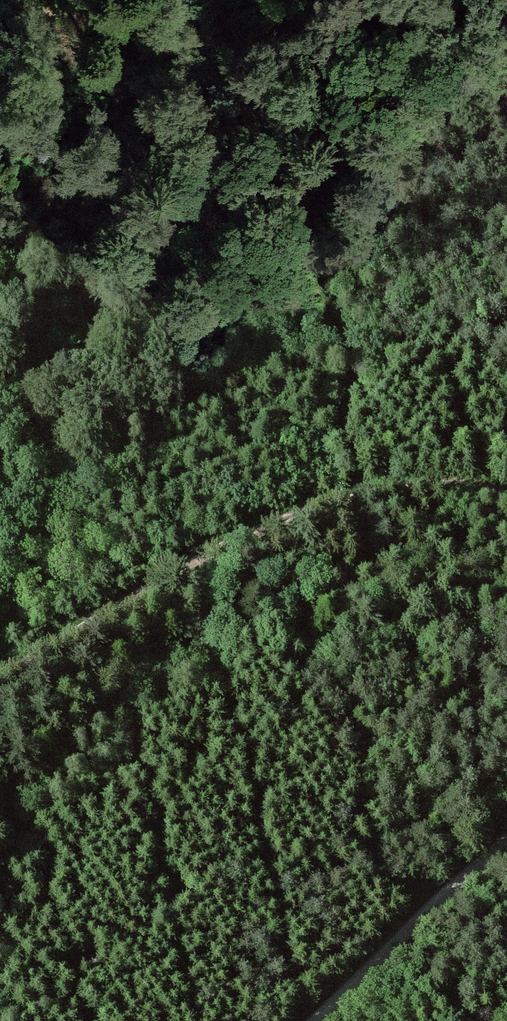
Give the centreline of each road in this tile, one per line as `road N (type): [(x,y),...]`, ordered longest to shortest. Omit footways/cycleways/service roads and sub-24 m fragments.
road 1 (track): [(0,683),(221,545),(270,523),(381,489),(474,485),(506,492)]
road 2 (track): [(317,1020),(506,839)]
road 3 (track): [(34,0),(113,26),(181,33),(227,27),(260,0)]

